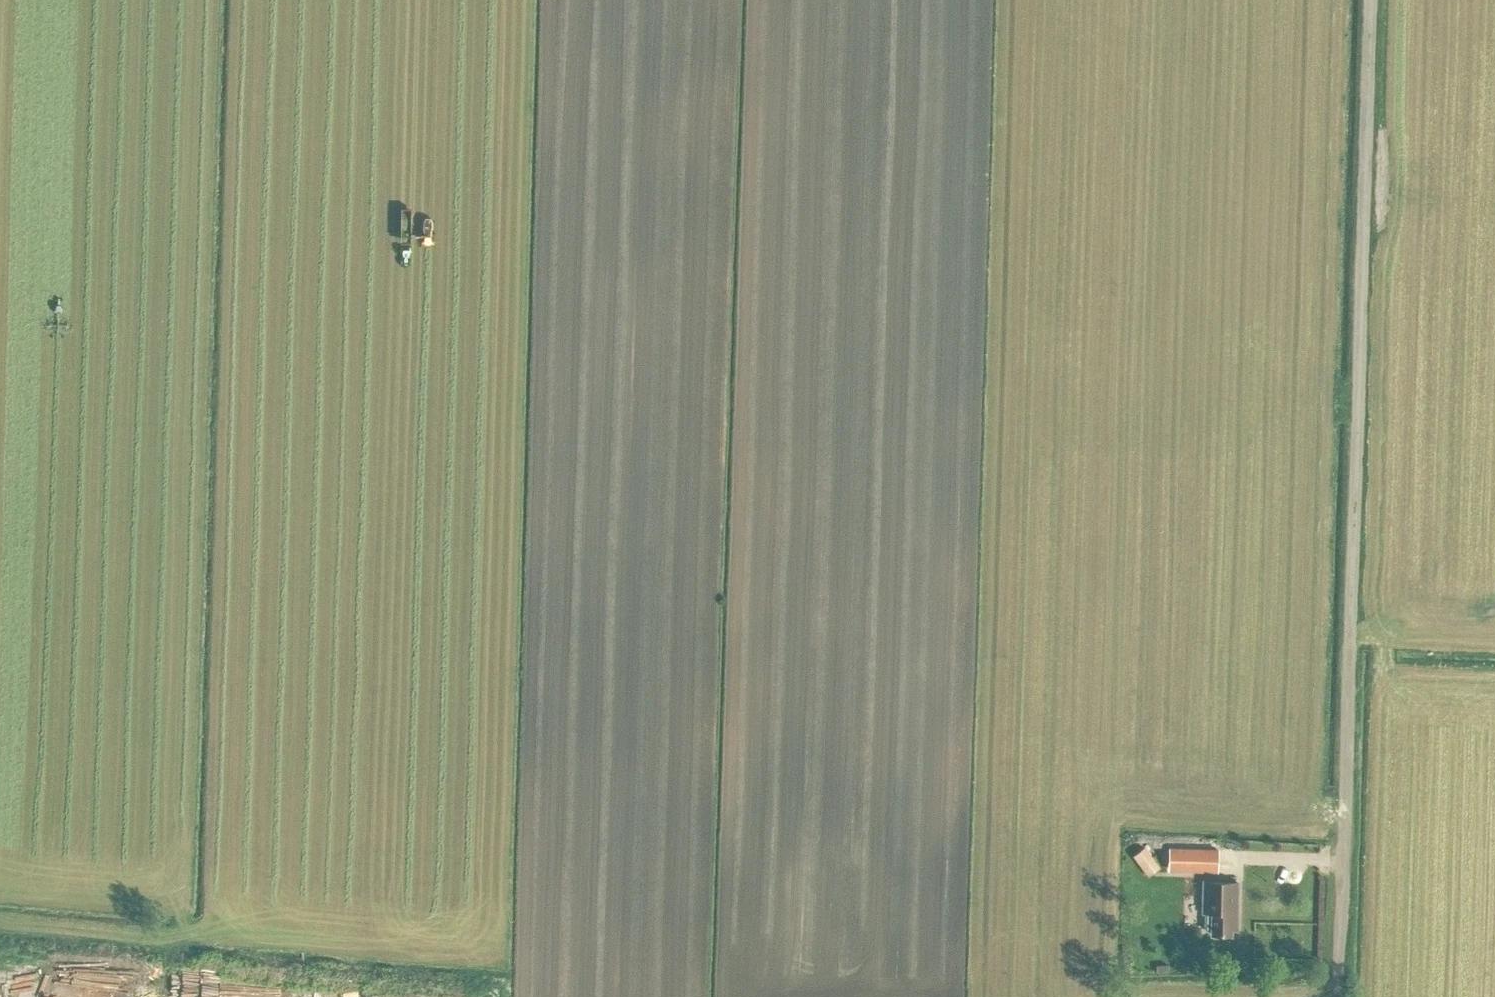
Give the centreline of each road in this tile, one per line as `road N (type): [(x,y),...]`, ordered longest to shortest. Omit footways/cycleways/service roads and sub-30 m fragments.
road 1 (track): [(1370,0),(1340,996)]

